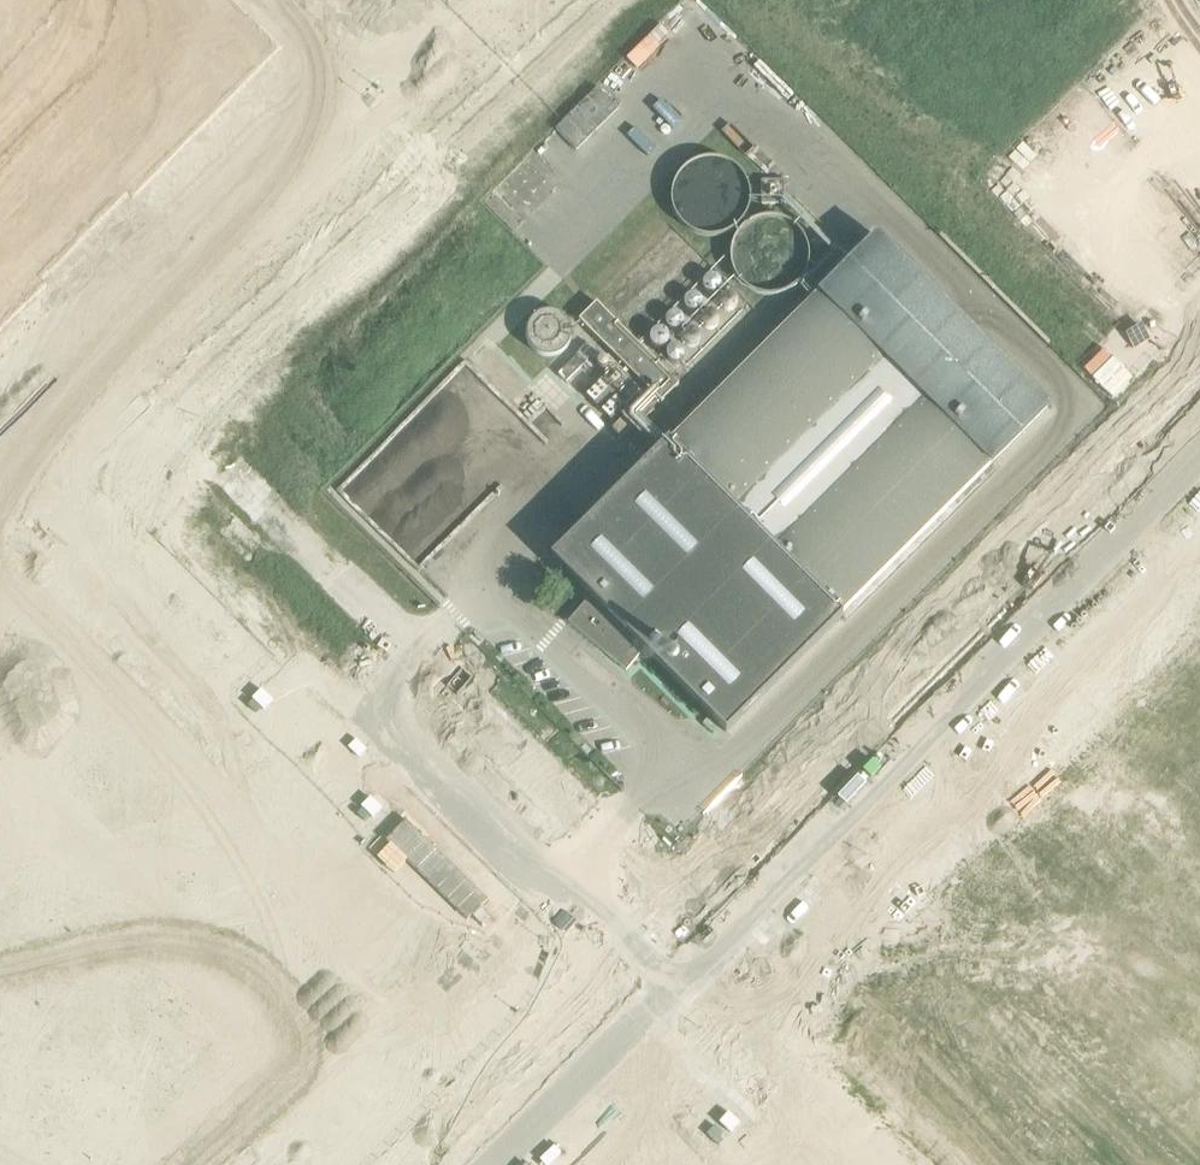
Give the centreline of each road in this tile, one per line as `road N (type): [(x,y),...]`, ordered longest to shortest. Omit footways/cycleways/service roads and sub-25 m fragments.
road 1 (unclassified): [(1154,440),(441,1164)]
road 2 (unclassified): [(544,1164),(1199,513)]

